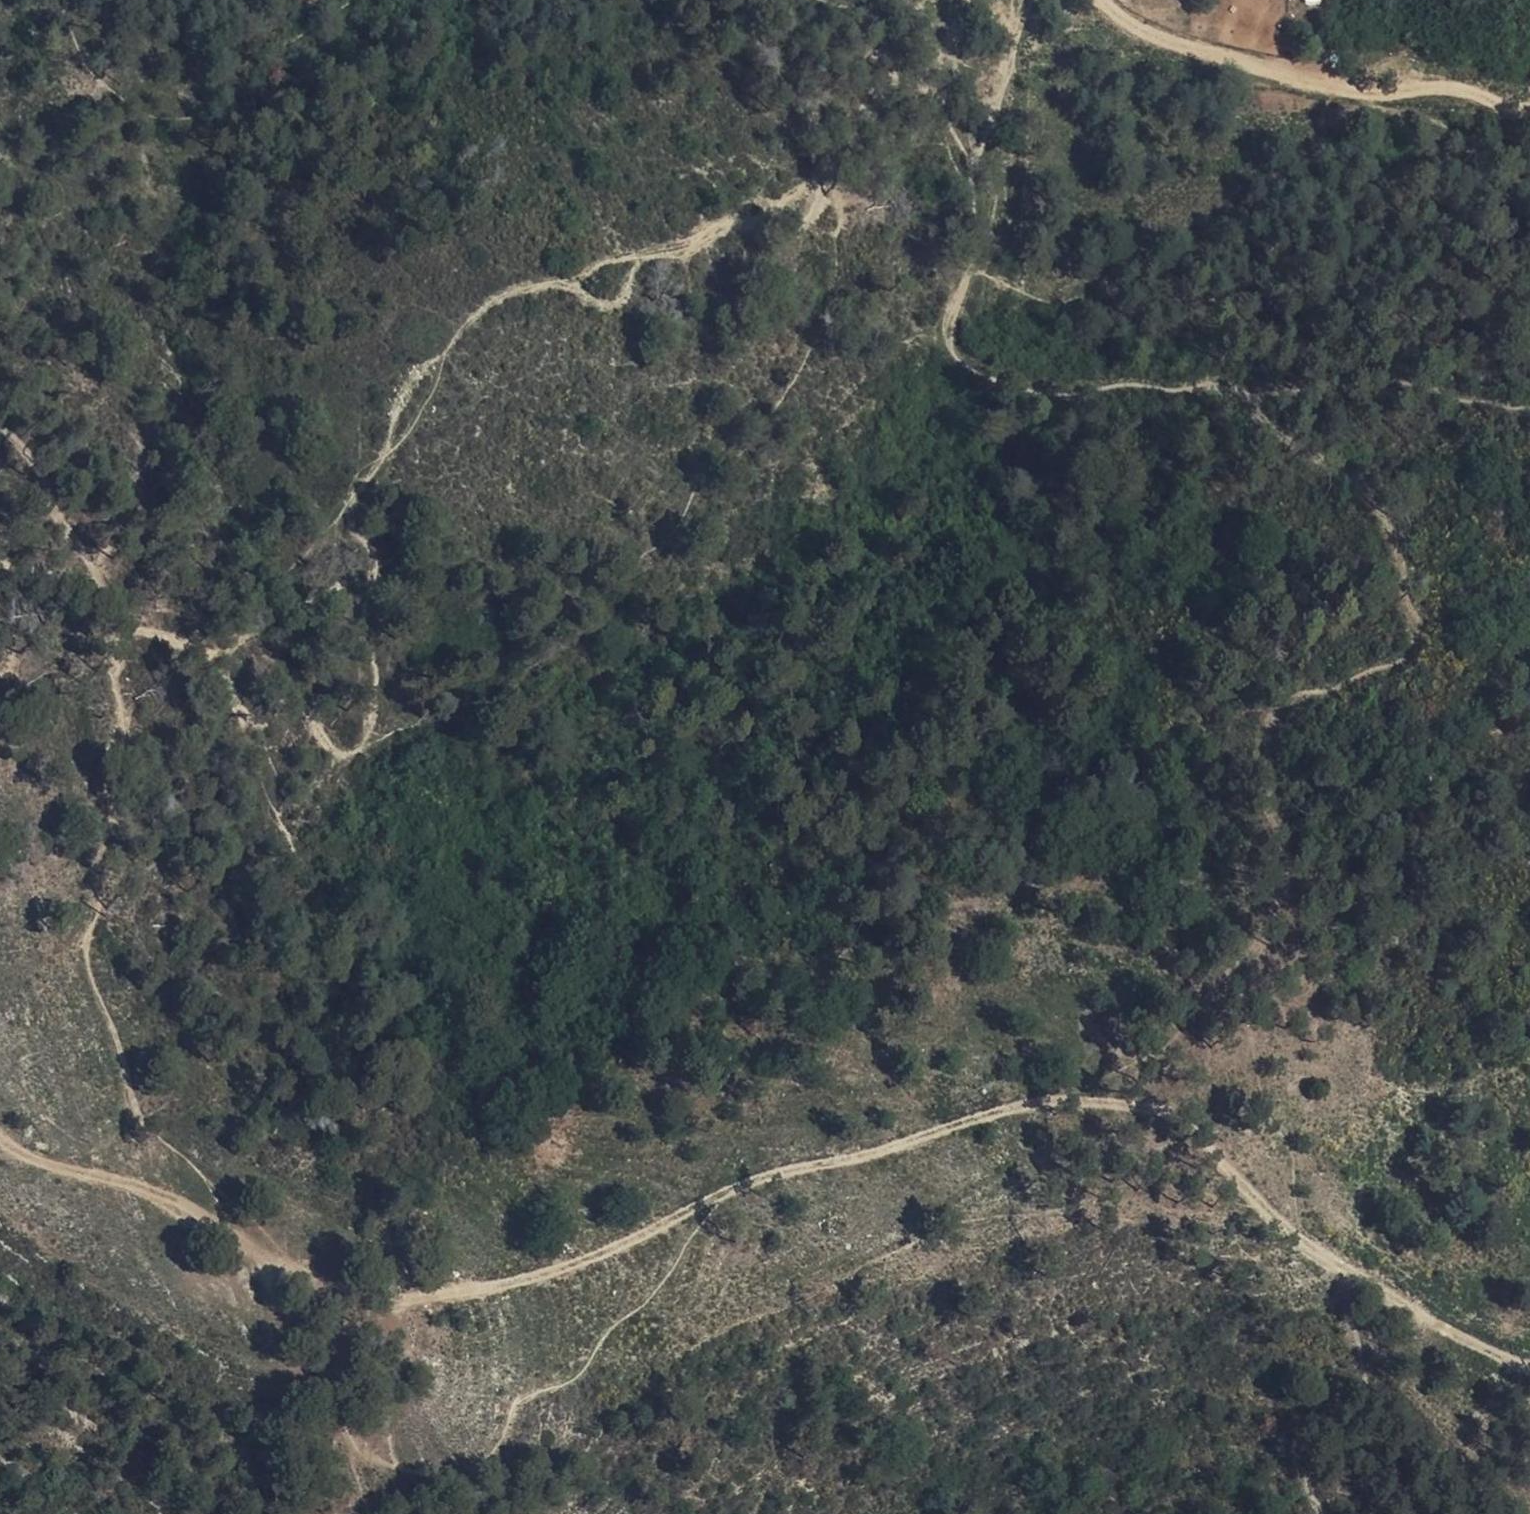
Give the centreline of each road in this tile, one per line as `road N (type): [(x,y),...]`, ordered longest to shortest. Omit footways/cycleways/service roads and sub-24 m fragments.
road 1 (track): [(1291,1223),(1251,1198),(1190,1126),(1151,1105),(1074,1095),(940,1126),(830,1163),(763,1171),(590,1248),(480,1280),(380,1293),(272,1255),(187,1205),(46,1163),(0,1137)]
road 2 (track): [(1105,0),(1154,36),(1339,90),(1467,92),(1529,105)]
road 3 (track): [(1355,1271),(1447,1335),(1529,1369)]

